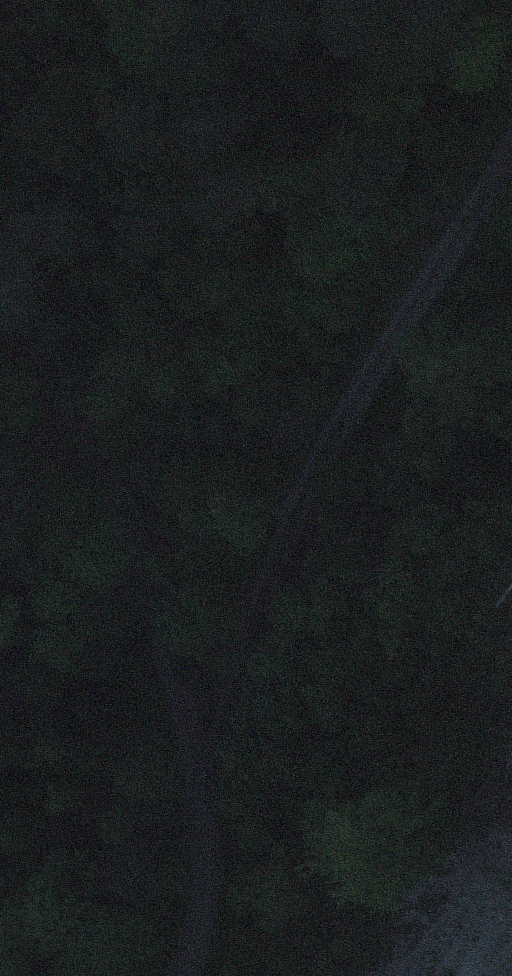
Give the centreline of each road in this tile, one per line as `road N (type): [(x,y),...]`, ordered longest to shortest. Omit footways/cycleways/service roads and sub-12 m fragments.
road 1 (track): [(0,263),(99,459),(160,606),(209,773),(199,923),(180,975)]
road 2 (track): [(511,153),(345,419),(280,563),(209,773)]

